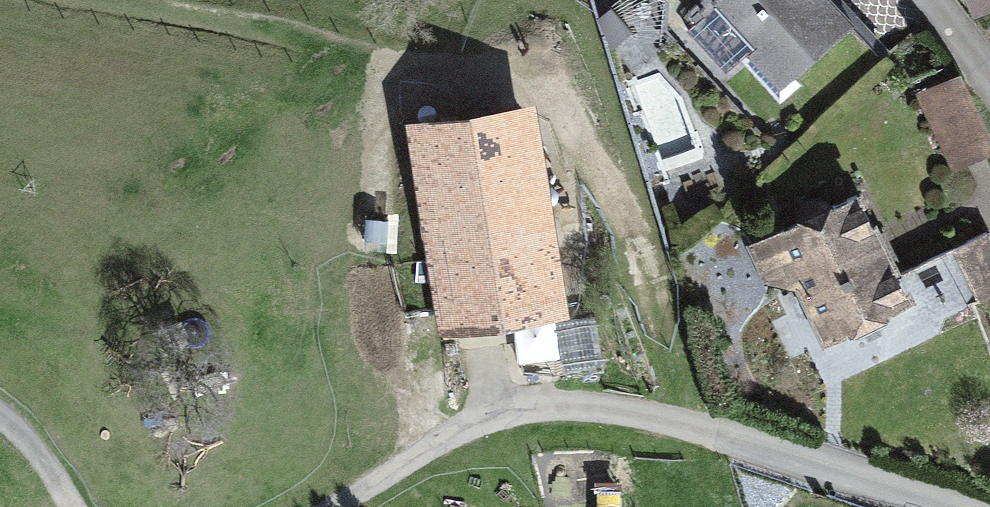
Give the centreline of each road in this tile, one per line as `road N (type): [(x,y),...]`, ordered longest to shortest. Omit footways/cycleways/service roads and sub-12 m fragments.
road 1 (residential): [(948,506),(676,419),(590,404),(519,407),(453,434),(329,506)]

